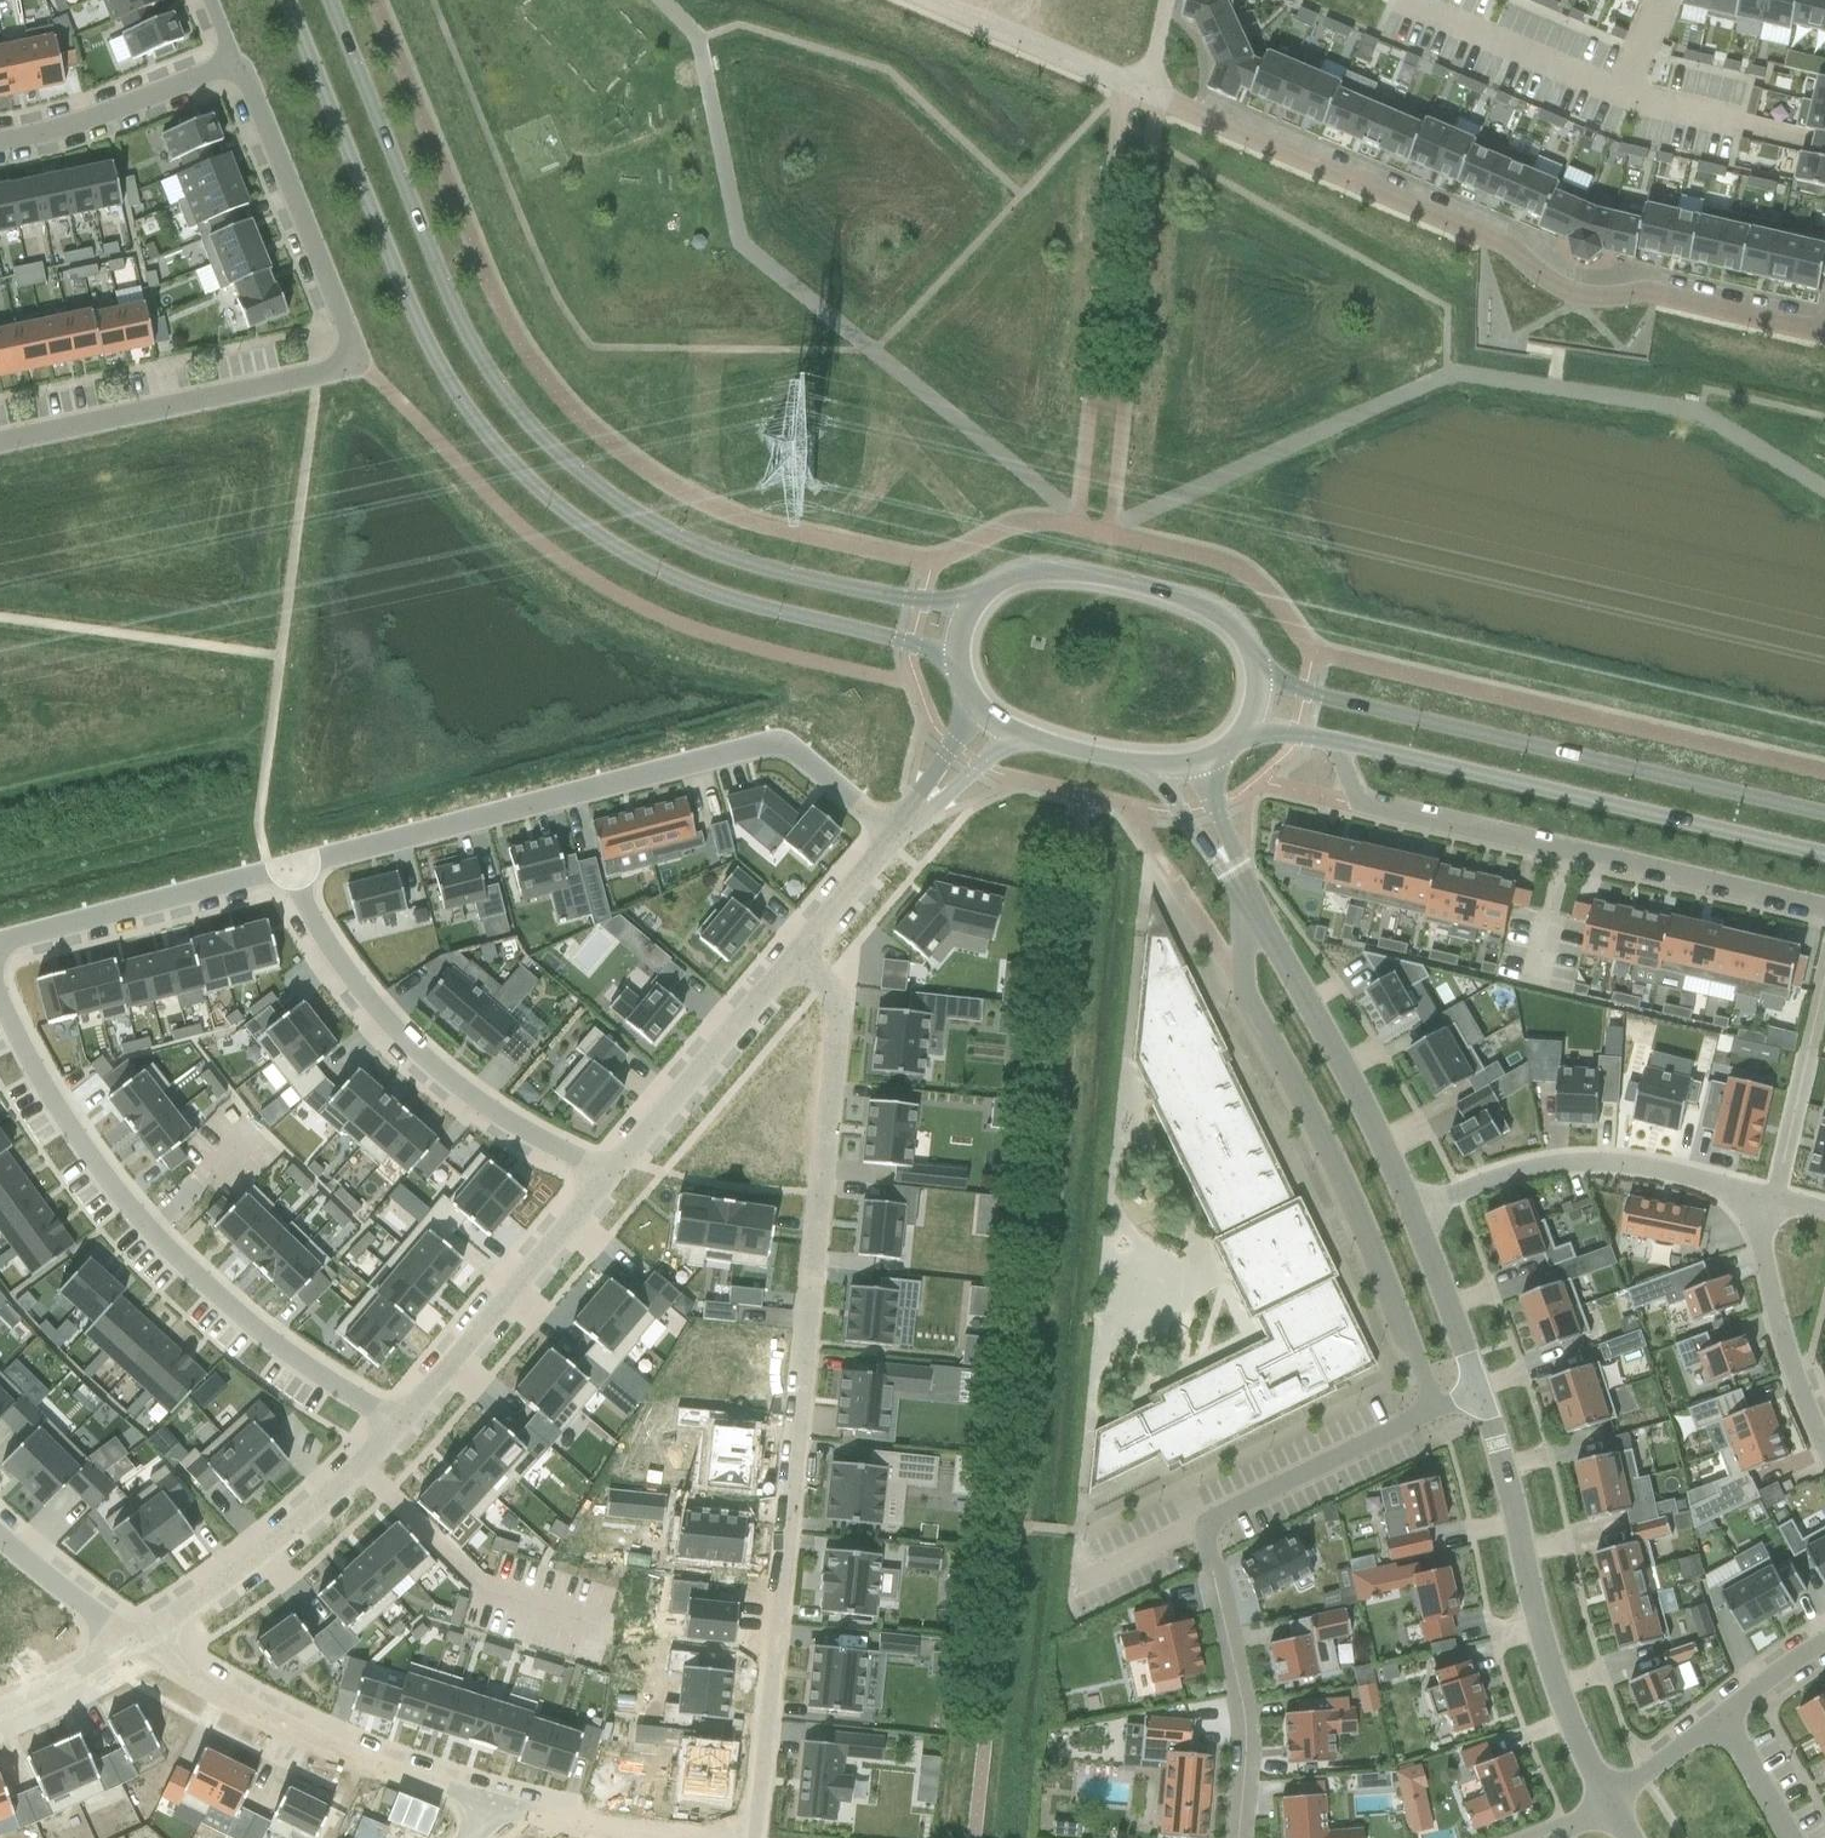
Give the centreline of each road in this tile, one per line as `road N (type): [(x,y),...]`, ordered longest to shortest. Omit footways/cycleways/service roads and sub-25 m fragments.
road 1 (tertiary): [(287,0),(434,352),(506,463),(579,524),(714,594),(954,660)]
road 2 (residential): [(1824,338),(1667,297),(1580,297),(1545,281),(1510,250),(925,0)]
road 3 (tertiary): [(969,607),(921,604),(712,550),(606,496),(532,430),(469,333),(332,0)]
road 4 (residential): [(754,1837),(831,1028),(819,993),(791,968)]
road 5 (residential): [(234,67),(251,91),(353,363),(0,440)]
road 6 (residential): [(895,845),(776,734),(292,866)]
road 7 (residential): [(412,1414),(319,1366),(235,1308),(117,1194),(42,1091),(0,992)]
road 8 (tertiary): [(1824,812),(1305,691),(1257,670)]
road 9 (residential): [(1437,1406),(1201,1527),(1241,1688),(1240,1837)]
road 10 (residential): [(1246,902),(1241,991),(1358,1221),(1437,1406)]
road 11 (residential): [(1334,740),(1353,785),(1381,806),(1824,907)]
road 12 (tertiary): [(1334,740),(1824,854)]
road 13 (residential): [(611,1186),(454,1088),(365,995),(292,866)]
road 14 (residential): [(1480,1390),(1558,1683),(1614,1805)]
road 15 (residential): [(491,1803),(271,1720),(133,1644)]
road 16 (residential): [(1412,1214),(1511,1174),(1609,1166),(1767,1201)]
road 17 (residential): [(412,1414),(326,1509),(133,1644)]
road 18 (residential): [(1246,902),(1412,1214)]
road 19 (tertiary): [(1257,670),(1248,638),(1217,609),(1119,577),(1026,573),(969,607)]
road 20 (residential): [(611,1186),(412,1414)]
road 21 (residential): [(292,866),(0,940)]
road 22 (residential): [(791,968),(611,1186)]
road 23 (residential): [(1824,1451),(1798,1400),(1772,1294),(1761,1232),(1767,1201)]
road 24 (residential): [(234,67),(0,141)]
road 25 (residential): [(699,1837),(491,1803)]
road 26 (residential): [(1412,1214),(1480,1390)]
road 27 (residential): [(133,1644),(0,1535)]
road 28 (residential): [(1127,761),(1239,885)]
road 29 (residential): [(895,845),(791,968)]
road 30 (residential): [(133,1644),(0,1706)]
road 31 (residential): [(1789,1837),(1718,1719)]
road 32 (residential): [(1718,1719),(1614,1805)]
road 33 (residential): [(919,815),(1024,735)]
road 34 (residential): [(1824,1641),(1718,1719)]
road 35 (residential): [(1239,885),(1204,760)]
road 36 (residential): [(975,702),(919,815)]

